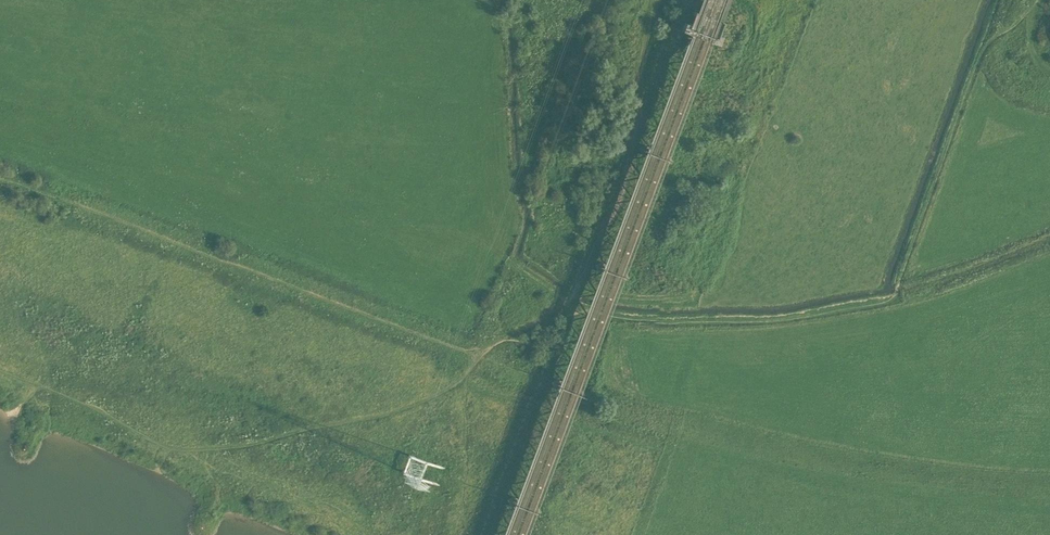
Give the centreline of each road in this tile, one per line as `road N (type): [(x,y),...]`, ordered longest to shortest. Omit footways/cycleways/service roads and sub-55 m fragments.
road 1 (track): [(576,302),(614,318),(668,321),(779,318),(895,298),(973,77),(999,34)]
road 2 (track): [(576,302),(633,150),(640,69),(665,0)]

